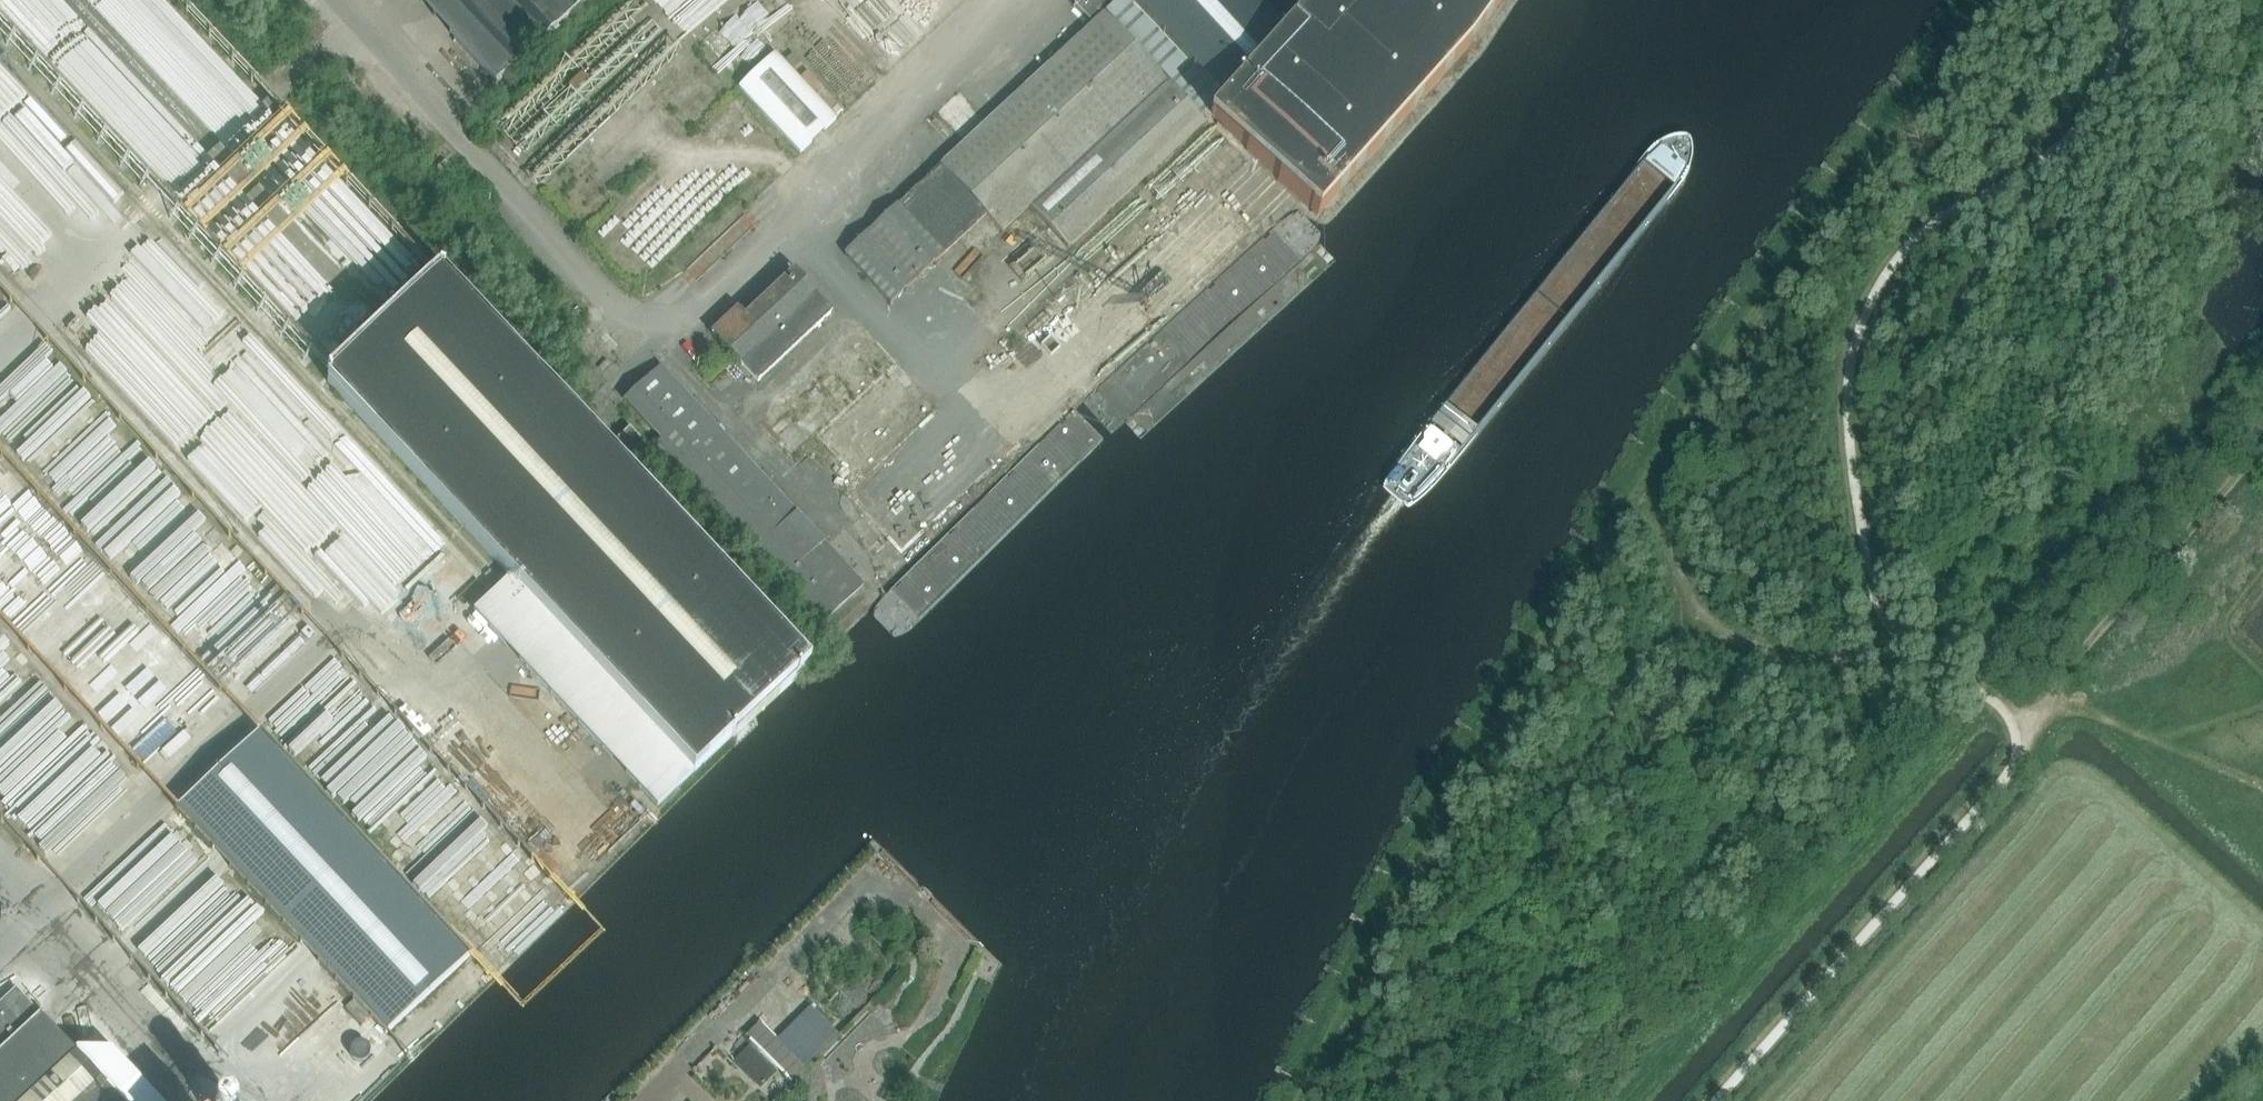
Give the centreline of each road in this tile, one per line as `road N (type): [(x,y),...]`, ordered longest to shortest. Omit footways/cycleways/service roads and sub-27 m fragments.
road 1 (unclassified): [(625,312),(334,0)]

